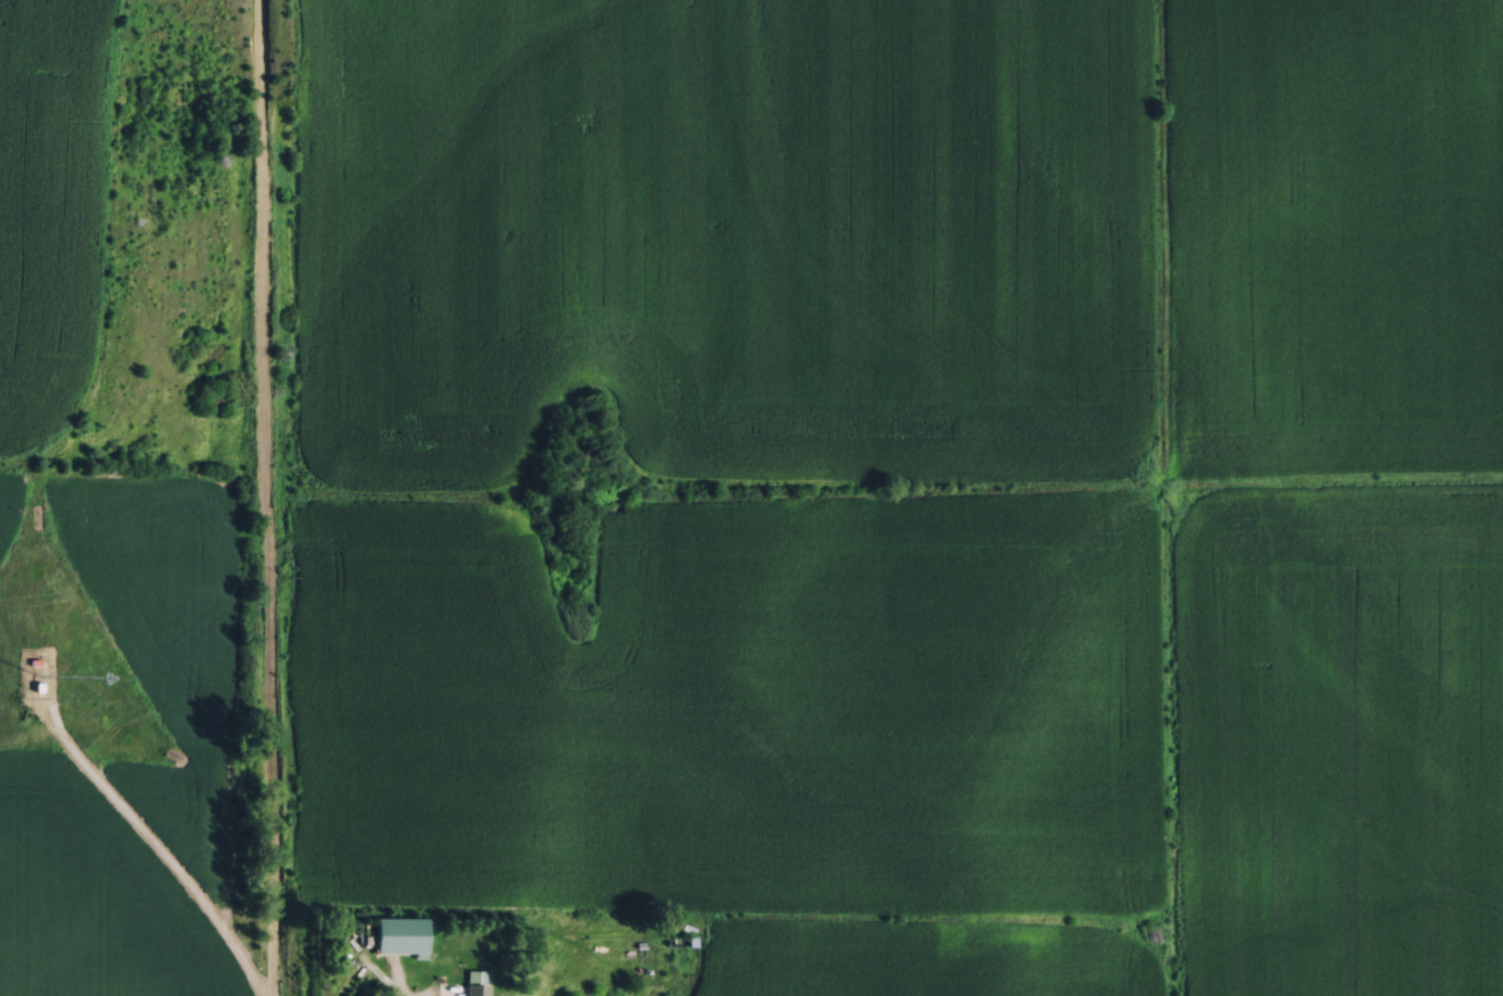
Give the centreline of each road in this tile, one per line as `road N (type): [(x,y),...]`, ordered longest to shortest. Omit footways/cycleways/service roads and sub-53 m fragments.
road 1 (residential): [(267,995),(274,838),(264,682),(259,0)]

